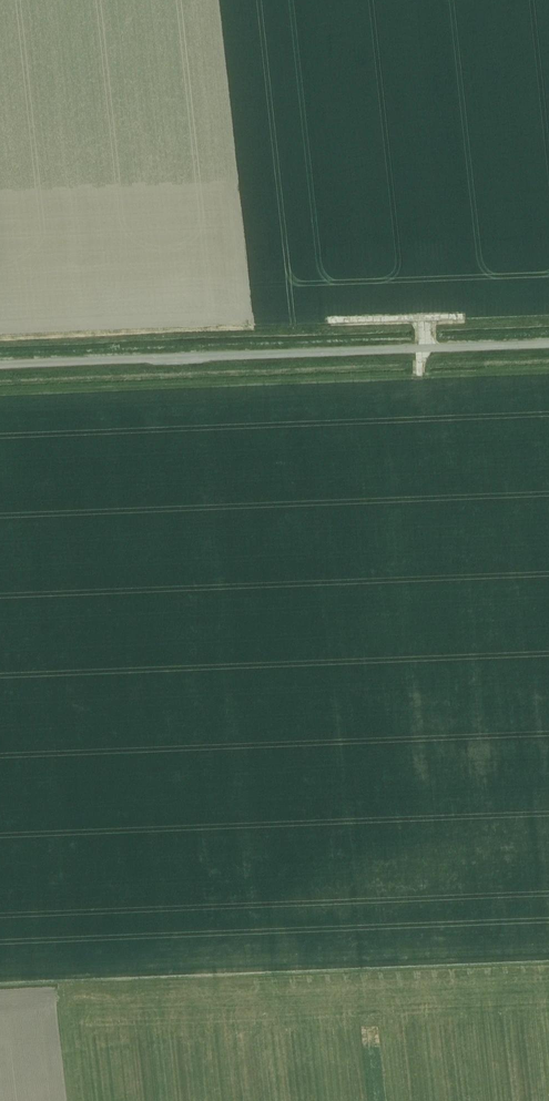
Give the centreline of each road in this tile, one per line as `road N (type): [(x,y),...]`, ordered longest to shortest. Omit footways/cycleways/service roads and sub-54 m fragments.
road 1 (unclassified): [(548,344),(0,367)]

